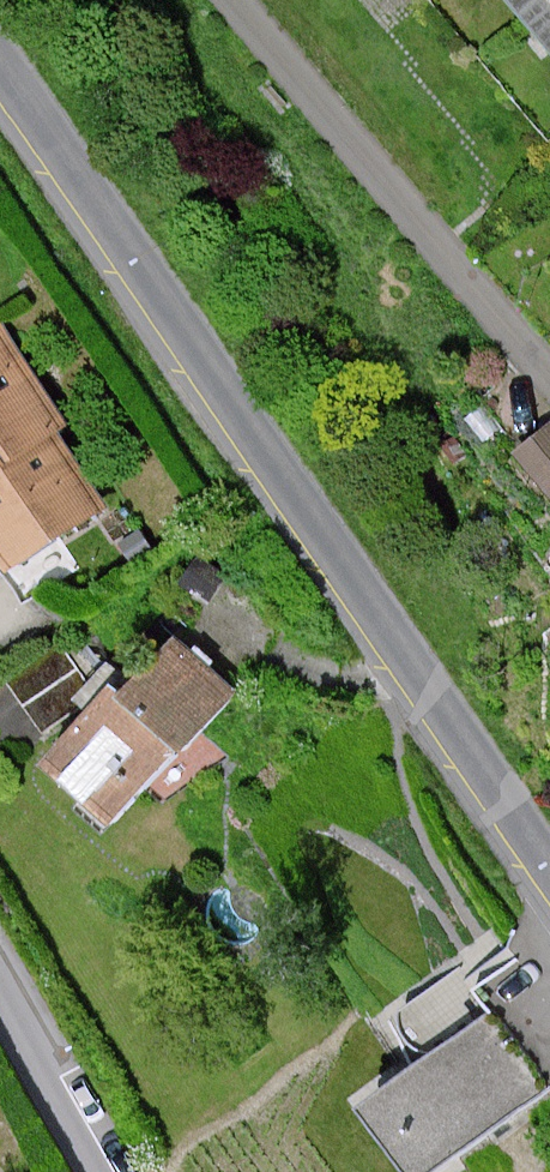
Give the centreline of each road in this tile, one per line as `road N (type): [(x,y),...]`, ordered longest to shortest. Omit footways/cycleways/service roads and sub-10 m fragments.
road 1 (tertiary): [(549,867),(0,71)]
road 2 (residential): [(235,0),(549,378)]
road 3 (residential): [(128,1171),(0,941)]

